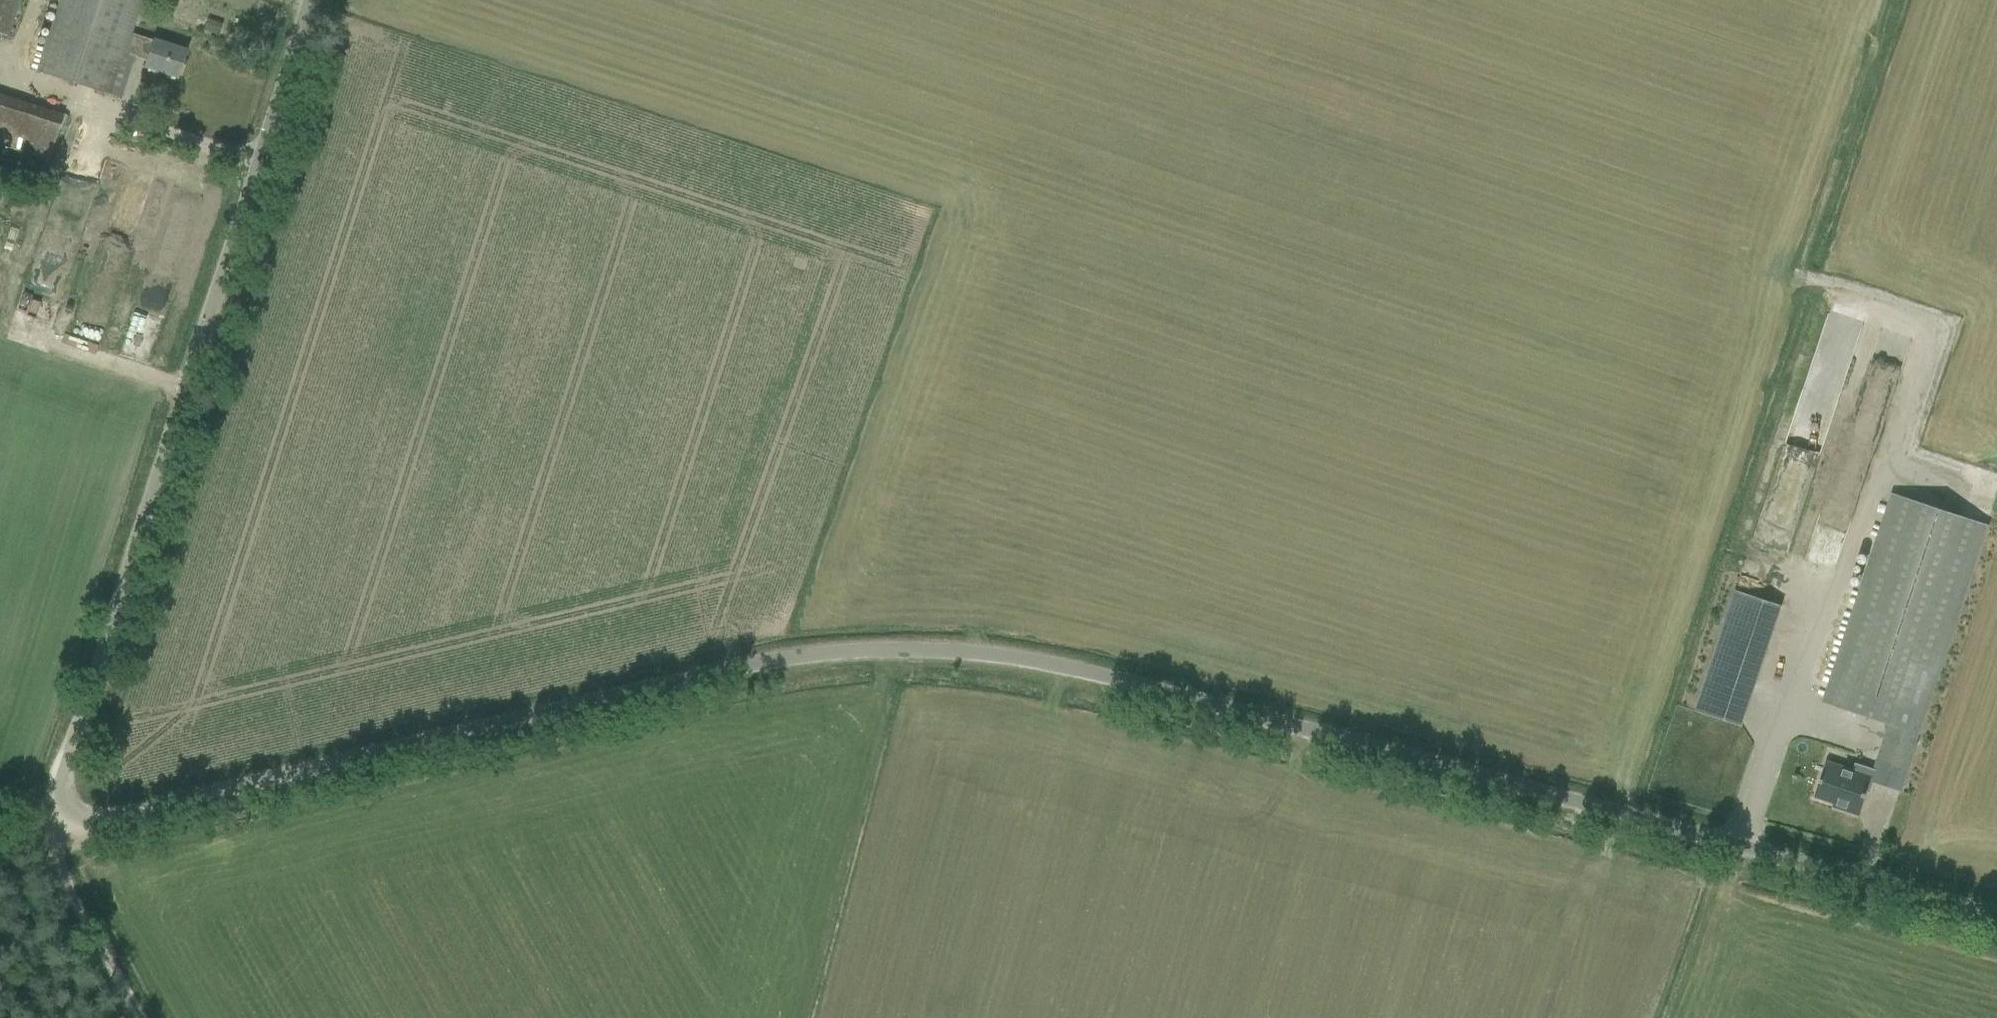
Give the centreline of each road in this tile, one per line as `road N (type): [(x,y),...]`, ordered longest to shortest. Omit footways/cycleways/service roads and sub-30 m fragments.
road 1 (unclassified): [(1996,913),(1302,724),(1213,693),(1038,657),(838,652),(729,665),(51,822),(316,0)]
road 2 (track): [(0,837),(51,822),(167,1017)]

